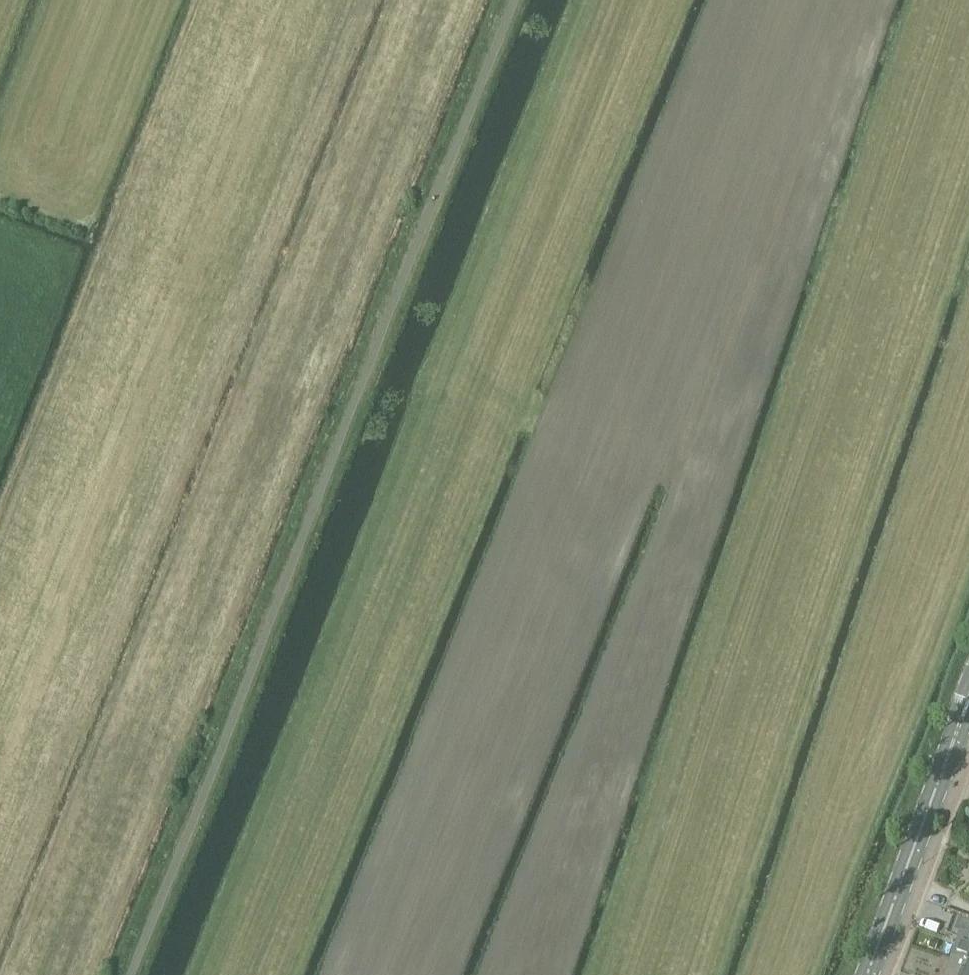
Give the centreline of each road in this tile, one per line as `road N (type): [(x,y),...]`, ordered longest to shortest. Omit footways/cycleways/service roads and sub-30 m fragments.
road 1 (secondary): [(880,974),(968,724)]

